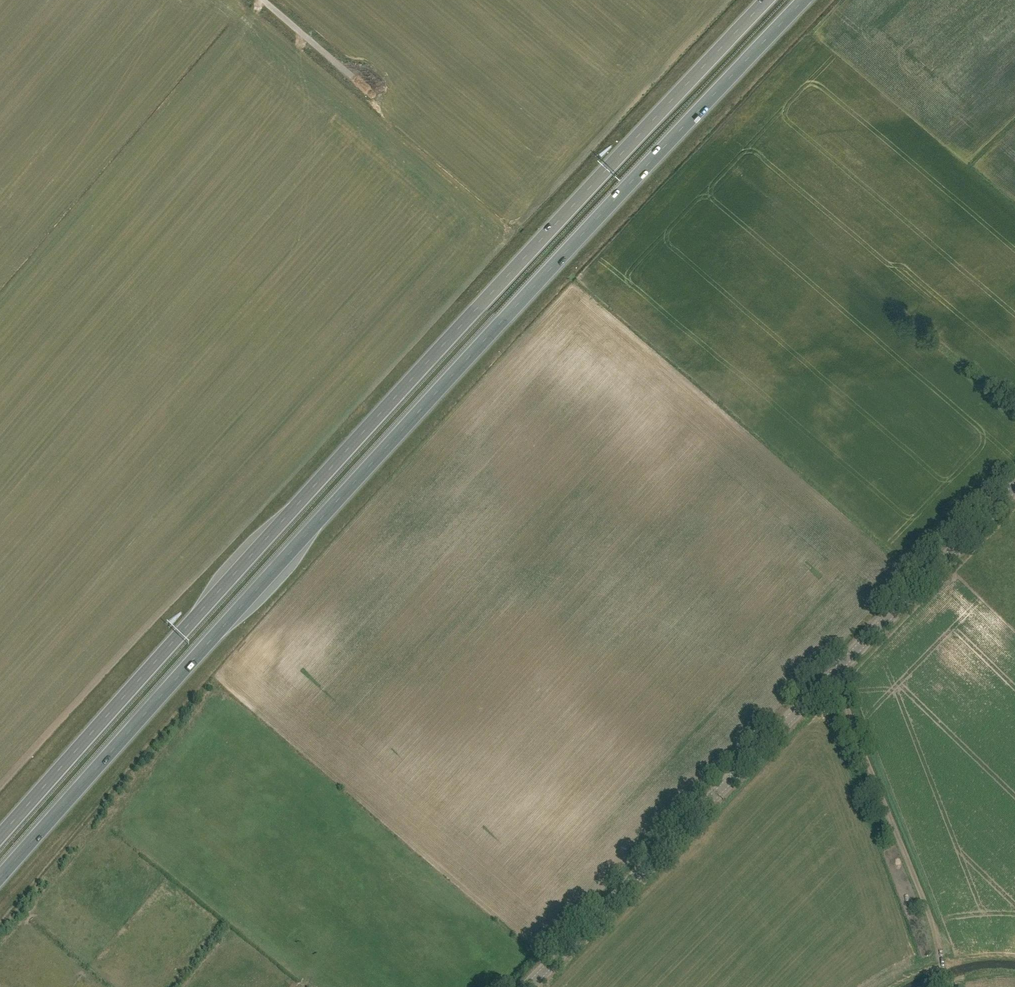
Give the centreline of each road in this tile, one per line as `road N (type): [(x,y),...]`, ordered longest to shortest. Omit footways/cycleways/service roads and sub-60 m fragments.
road 1 (trunk): [(0,877),(804,0)]
road 2 (trunk): [(767,0),(0,836)]
road 3 (tertiary): [(529,986),(1014,488)]
road 4 (track): [(833,674),(931,919),(945,980)]
road 5 (unclassified): [(362,85),(263,0)]

